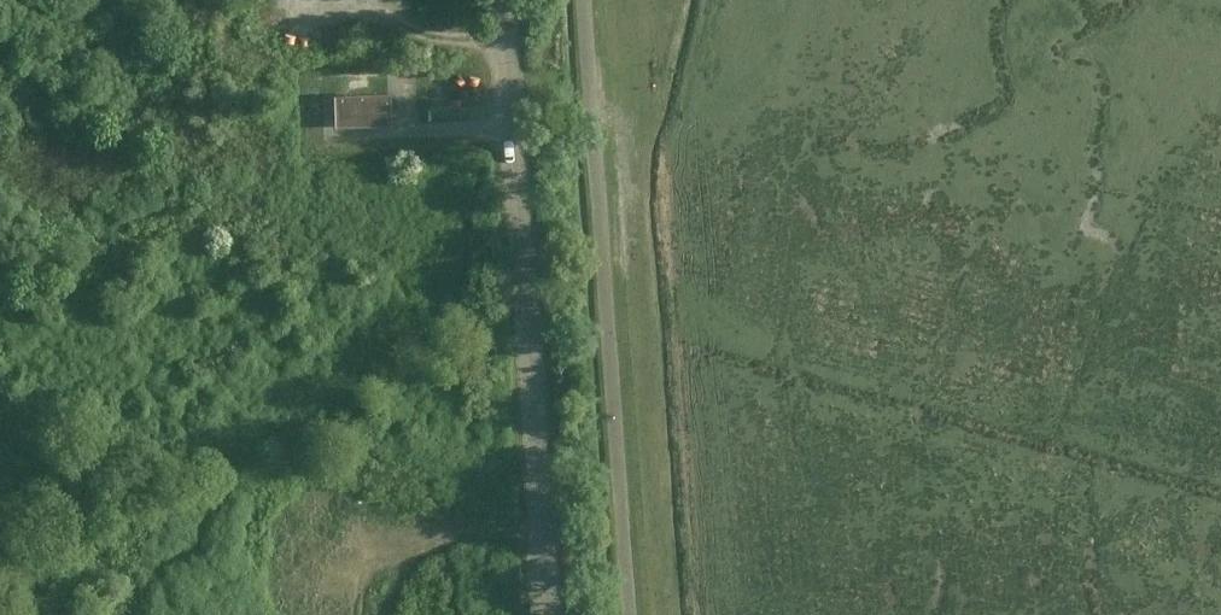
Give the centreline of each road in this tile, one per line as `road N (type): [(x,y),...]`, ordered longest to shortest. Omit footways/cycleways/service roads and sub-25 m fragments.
road 1 (unclassified): [(553,614),(502,0)]

